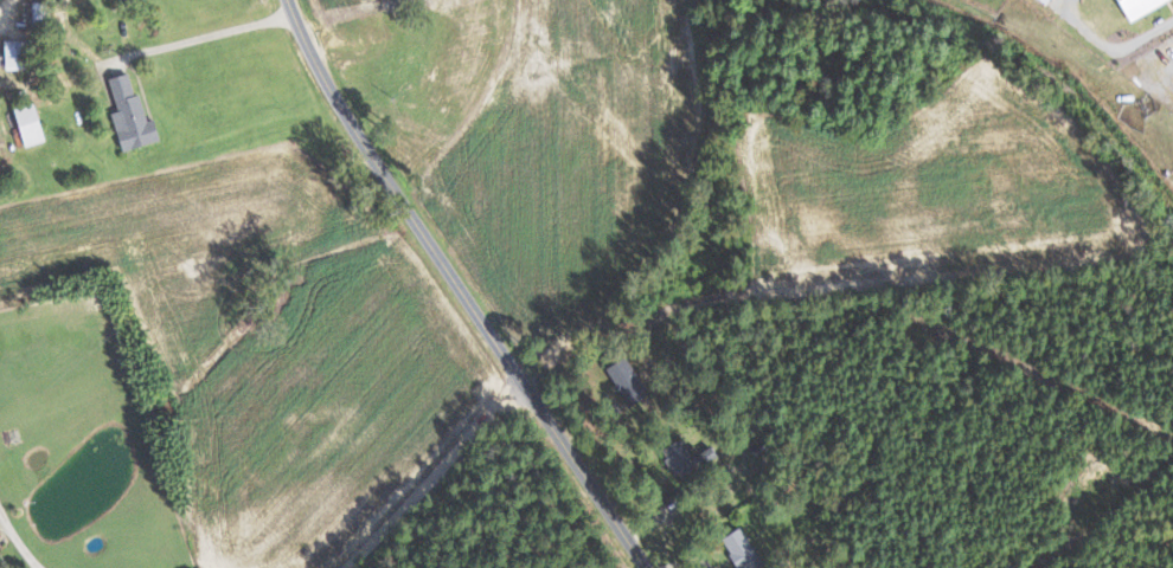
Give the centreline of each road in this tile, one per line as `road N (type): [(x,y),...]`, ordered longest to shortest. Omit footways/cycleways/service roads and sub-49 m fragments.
road 1 (residential): [(641,567),(354,135),(287,0)]

